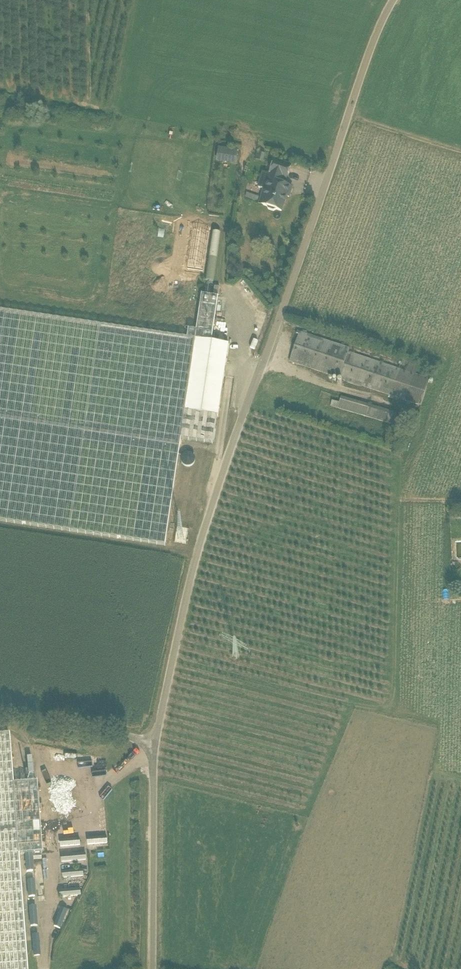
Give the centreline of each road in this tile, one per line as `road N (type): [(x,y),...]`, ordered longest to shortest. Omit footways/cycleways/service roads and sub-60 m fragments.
road 1 (unclassified): [(153,741),(197,552),(393,0)]
road 2 (unclassified): [(151,968),(153,741)]
road 3 (unclassified): [(153,741),(0,718)]

